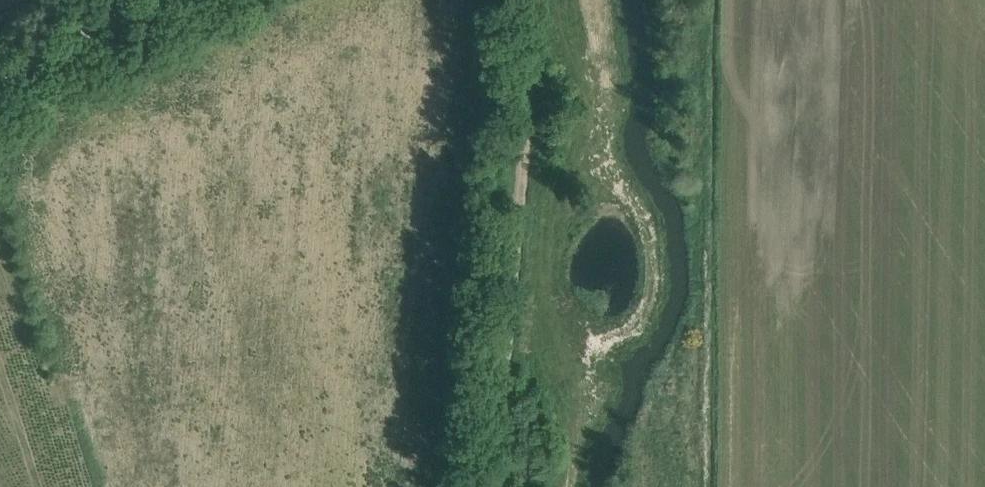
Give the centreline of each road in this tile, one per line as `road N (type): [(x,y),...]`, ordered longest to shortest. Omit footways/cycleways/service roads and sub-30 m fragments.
road 1 (track): [(489,486),(532,0)]
road 2 (unclassified): [(0,82),(154,0)]

